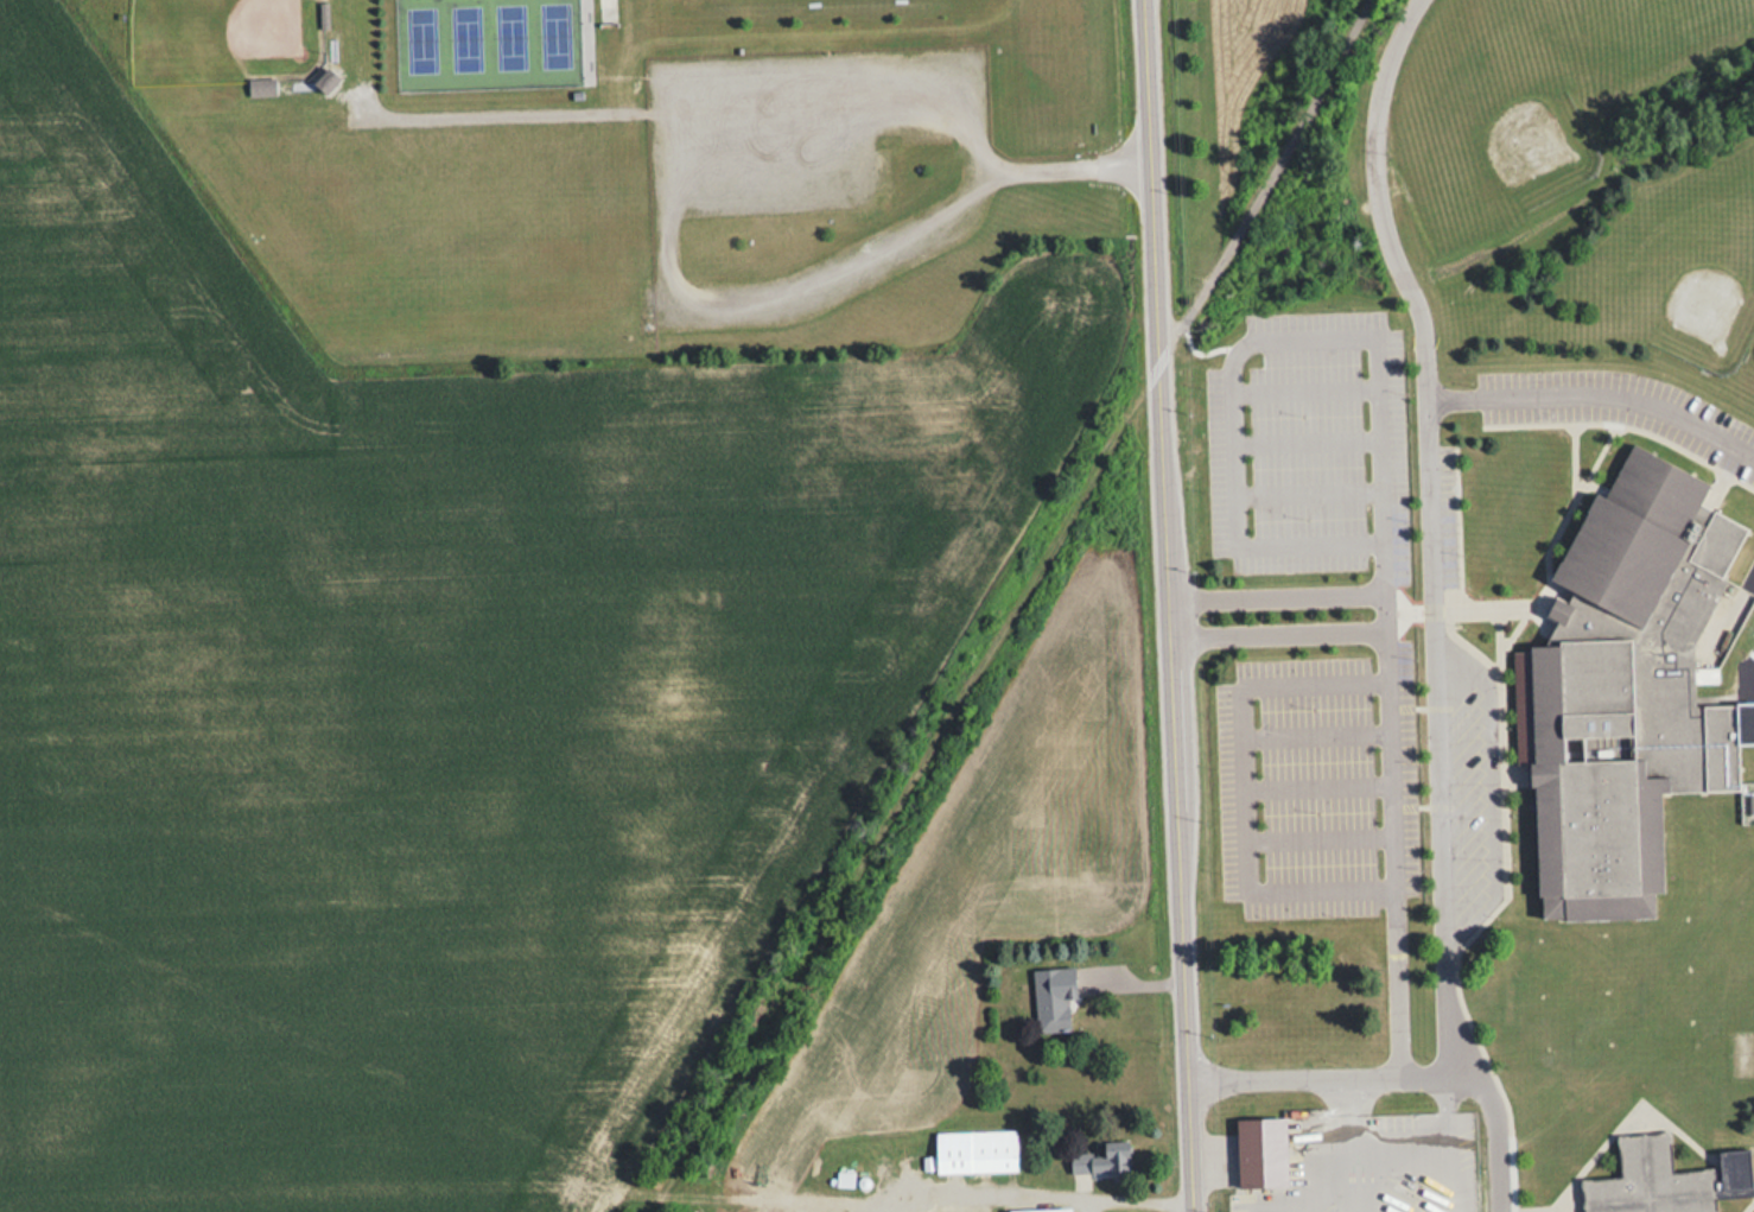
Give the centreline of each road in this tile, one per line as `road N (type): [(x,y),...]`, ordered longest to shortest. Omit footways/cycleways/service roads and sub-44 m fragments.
road 1 (tertiary): [(1192,1211),(1147,0)]

